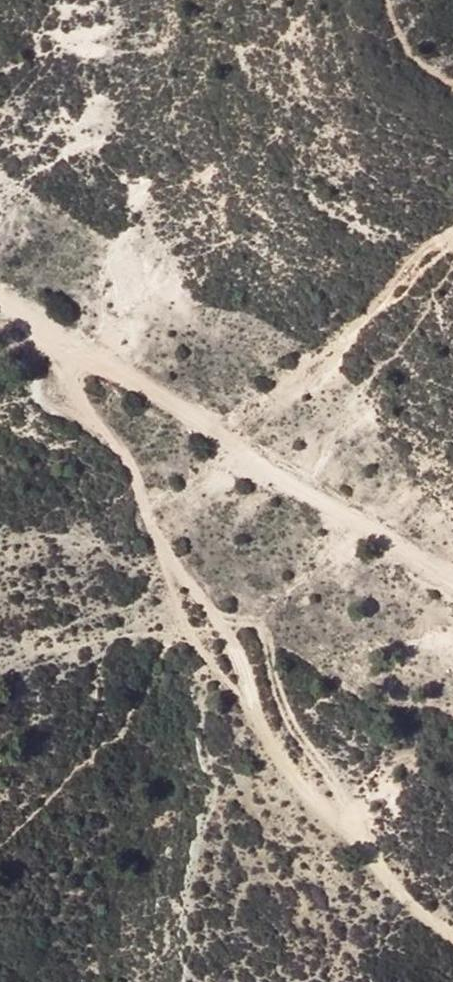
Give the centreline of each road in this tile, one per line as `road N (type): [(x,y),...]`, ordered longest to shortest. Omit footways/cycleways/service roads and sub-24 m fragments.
road 1 (track): [(452,941),(417,913),(366,844),(298,788),(262,738),(239,694),(222,625),(154,537),(113,431),(78,396),(79,346)]
road 2 (track): [(0,295),(452,567)]

